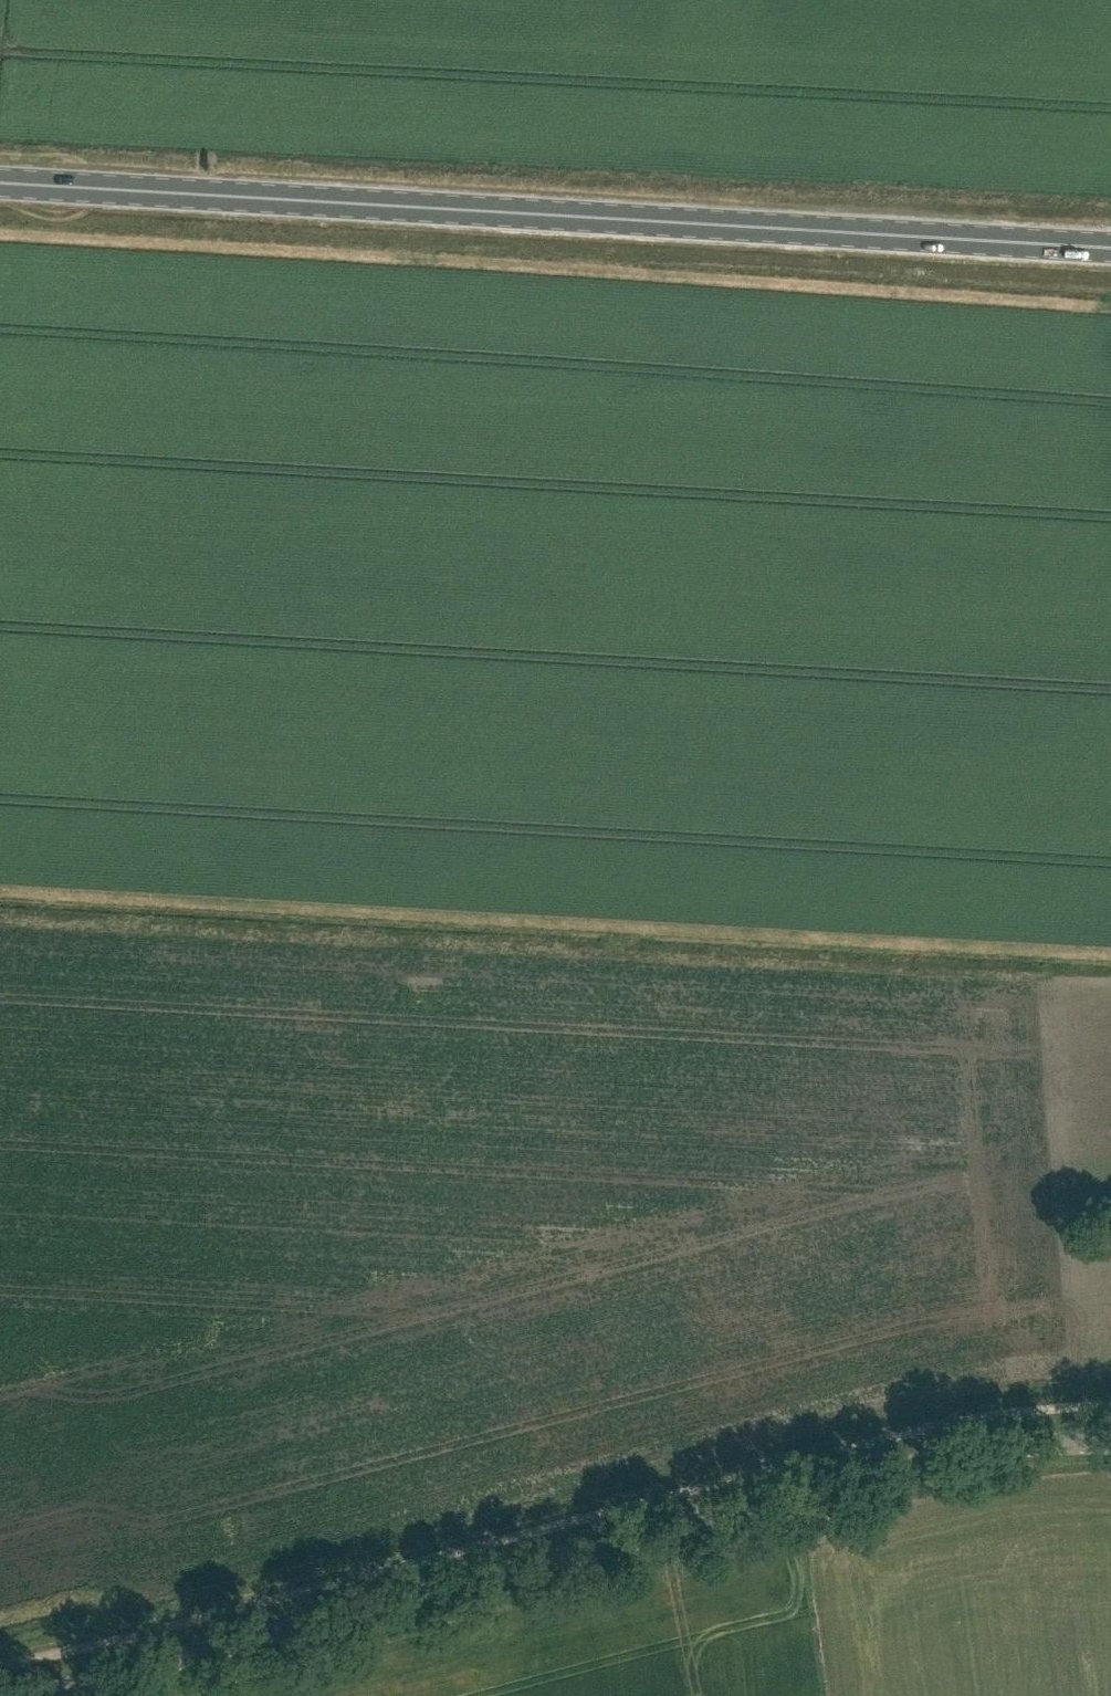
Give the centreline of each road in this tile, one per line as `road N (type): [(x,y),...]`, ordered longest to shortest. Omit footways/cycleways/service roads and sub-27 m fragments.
road 1 (primary): [(1110,249),(0,183)]
road 2 (tertiary): [(34,1695),(919,1467),(1000,1449),(1110,1443)]

